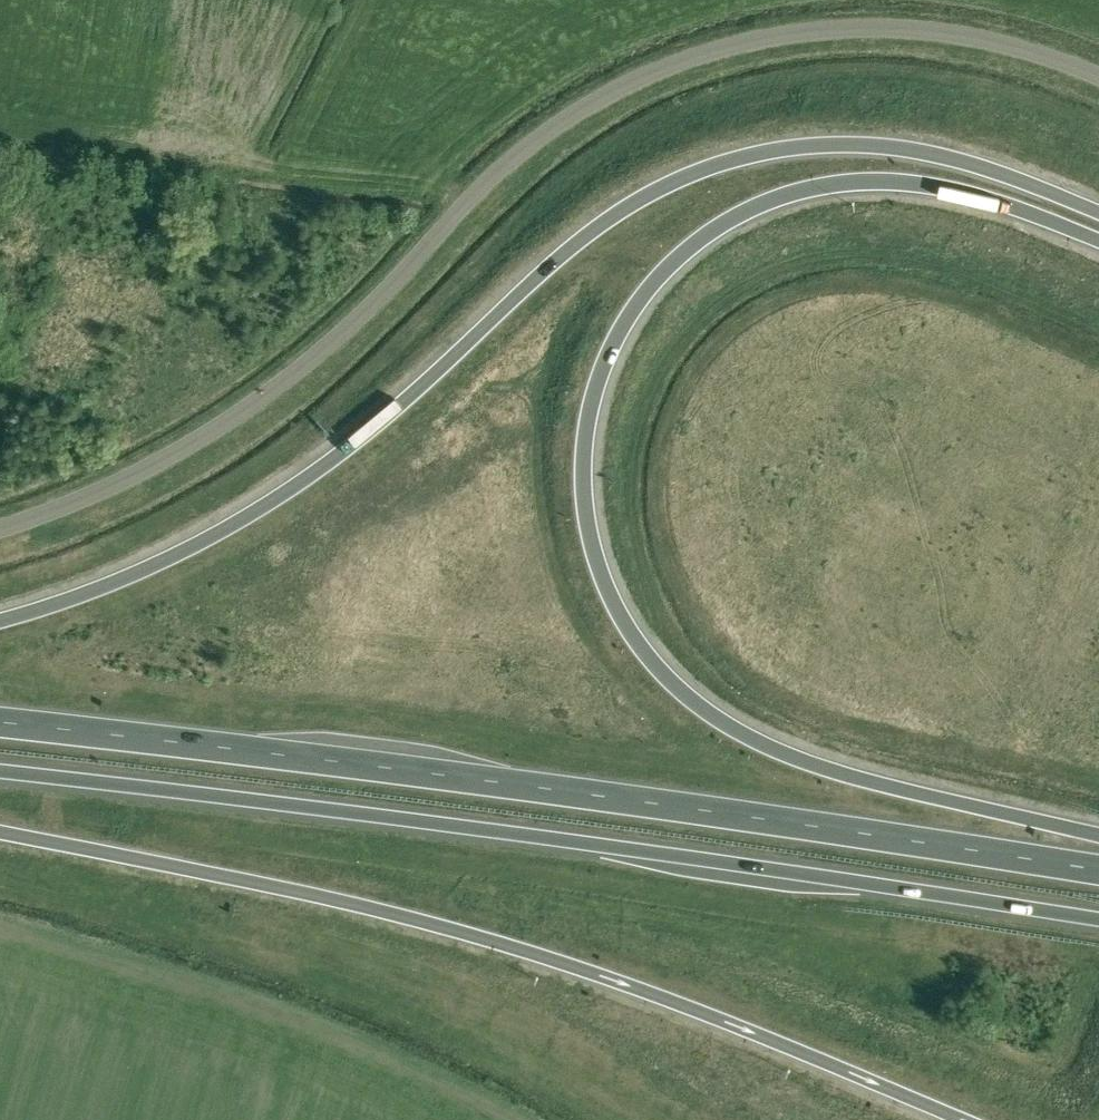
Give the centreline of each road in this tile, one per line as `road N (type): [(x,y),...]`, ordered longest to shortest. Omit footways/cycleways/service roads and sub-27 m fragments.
road 1 (trunk): [(1098,835),(855,776),(746,734),(707,709),(641,649),(605,588),(583,503),(582,465),(588,407),(616,333),(666,266),(736,214),(817,187),(904,183),(998,204),(1098,243)]
road 2 (unclassified): [(0,526),(127,480),(285,383),(520,152),(634,80),(769,35),(891,27),(1040,53),(1098,78)]
road 3 (trunk): [(1098,211),(979,164),(872,143),(776,146),(683,173),(572,243),(388,412),(269,501),(109,583),(0,618)]
road 4 (trunk): [(0,772),(663,853),(1098,921)]
road 5 (trunk): [(1098,870),(407,770),(0,724)]
road 6 (trunk): [(0,832),(498,938),(964,1119)]

